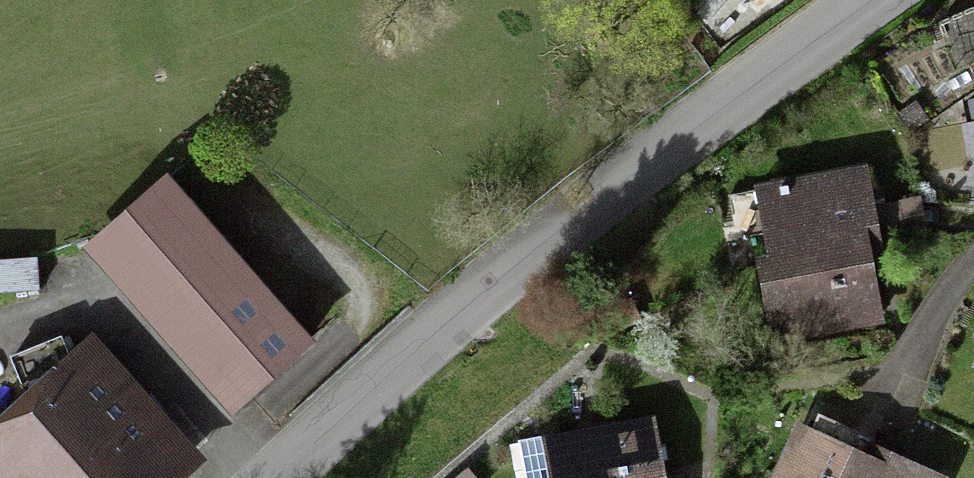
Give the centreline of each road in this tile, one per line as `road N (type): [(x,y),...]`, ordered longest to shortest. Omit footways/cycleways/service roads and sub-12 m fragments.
road 1 (unclassified): [(883,0),(615,198),(280,477)]

